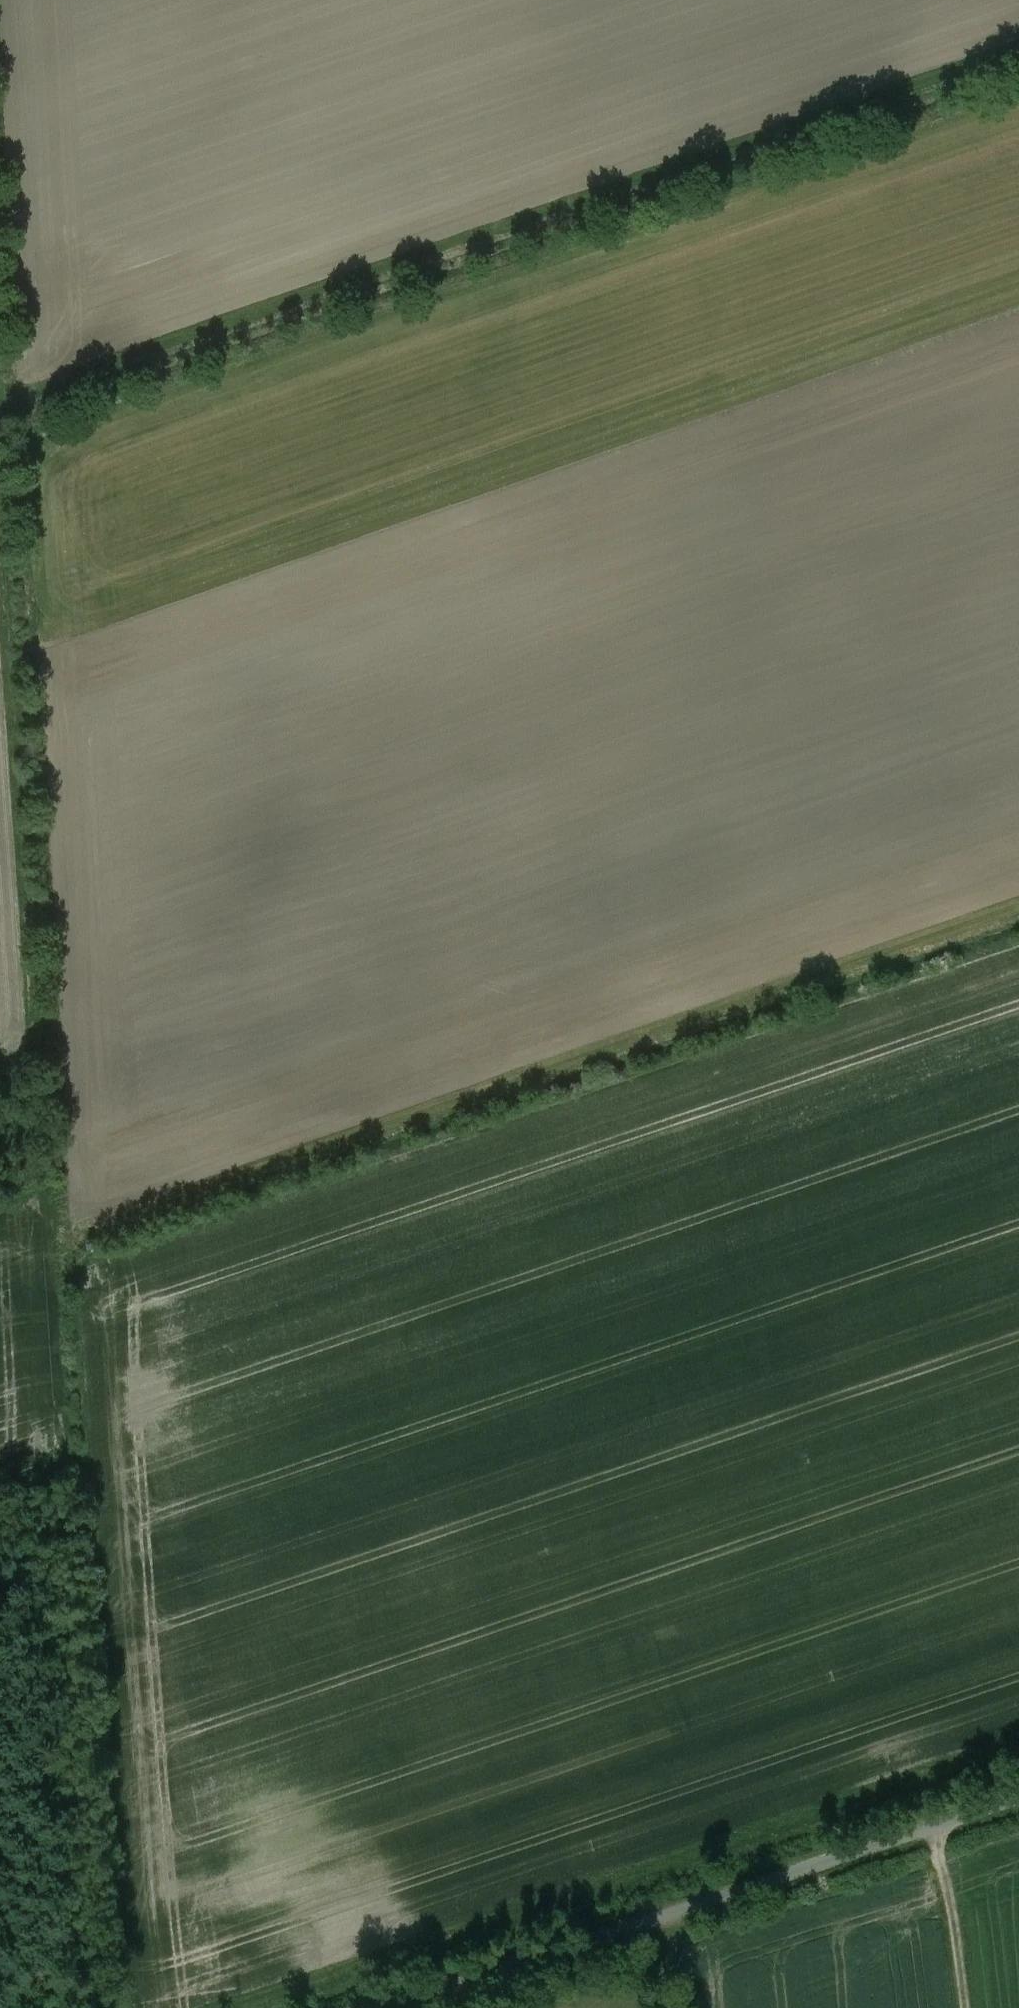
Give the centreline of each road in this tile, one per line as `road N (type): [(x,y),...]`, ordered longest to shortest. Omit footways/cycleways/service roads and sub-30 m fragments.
road 1 (unclassified): [(401,2007),(1018,1798)]
road 2 (track): [(937,1826),(963,2007)]

